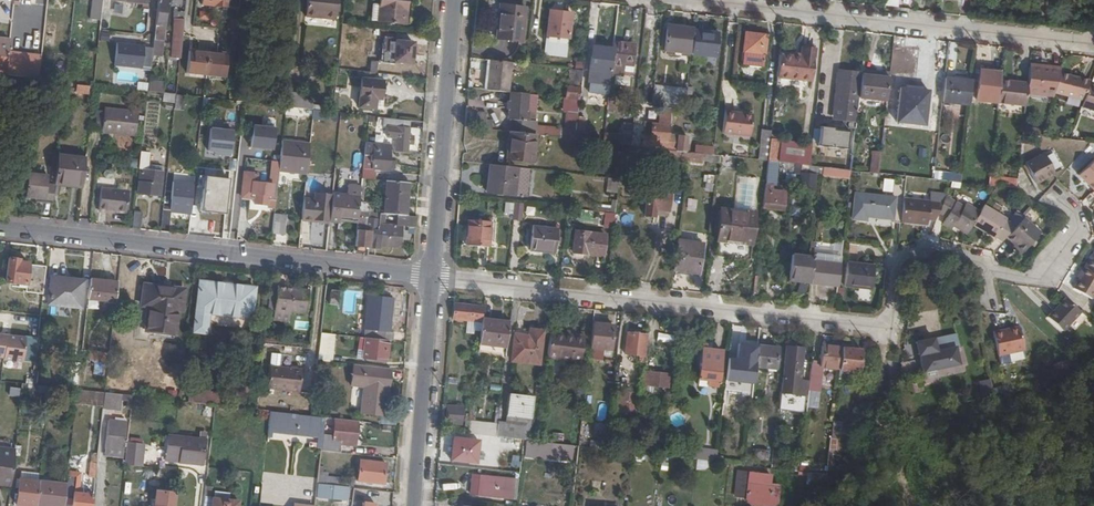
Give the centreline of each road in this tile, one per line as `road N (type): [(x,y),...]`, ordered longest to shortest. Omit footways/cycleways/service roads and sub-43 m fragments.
road 1 (residential): [(434,278),(883,327)]
road 2 (residential): [(0,229),(434,278)]
road 3 (residential): [(696,0),(1093,45)]
road 4 (residential): [(455,0),(434,278)]
road 5 (residential): [(434,278),(415,505)]

